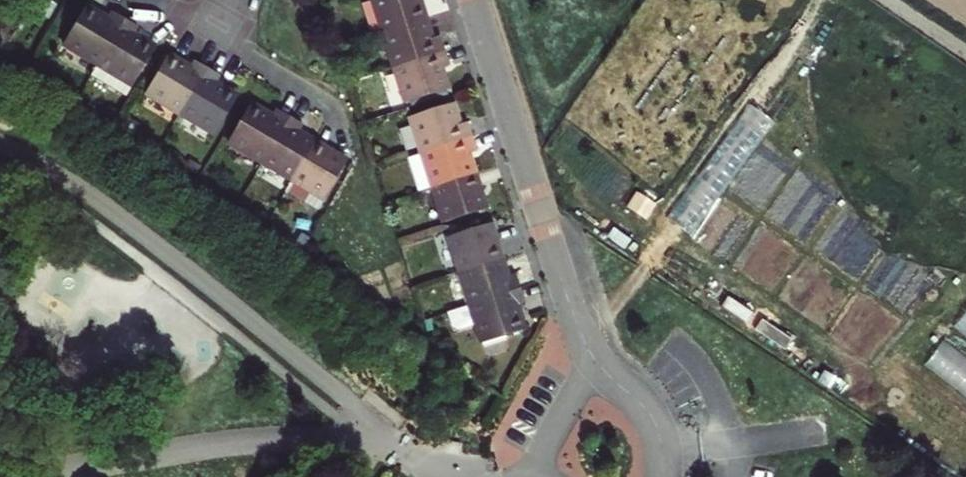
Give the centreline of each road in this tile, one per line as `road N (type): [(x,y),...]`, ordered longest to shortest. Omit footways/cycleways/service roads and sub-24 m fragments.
road 1 (residential): [(474,0),(586,345),(657,429),(660,476)]
road 2 (residential): [(206,34),(332,109)]

